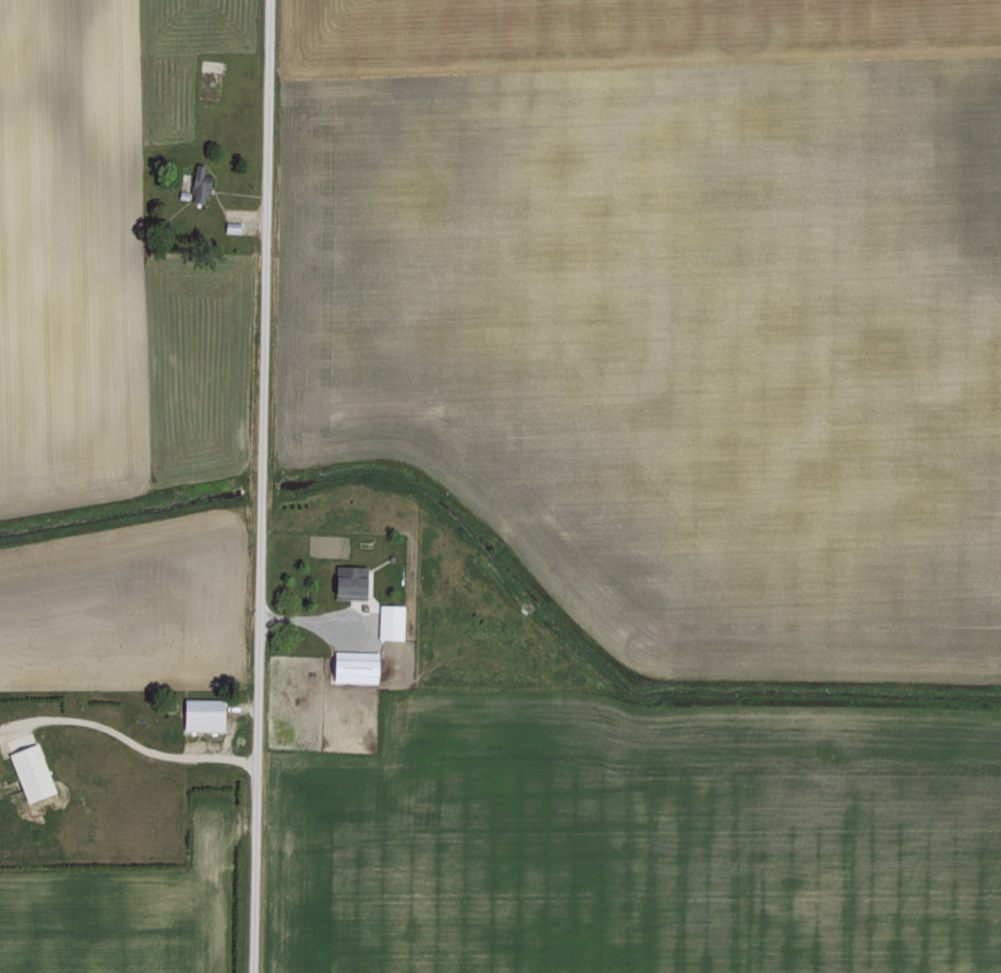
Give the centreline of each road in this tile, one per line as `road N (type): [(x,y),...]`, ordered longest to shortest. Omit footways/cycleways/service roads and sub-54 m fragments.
road 1 (residential): [(249,972),(267,0)]

